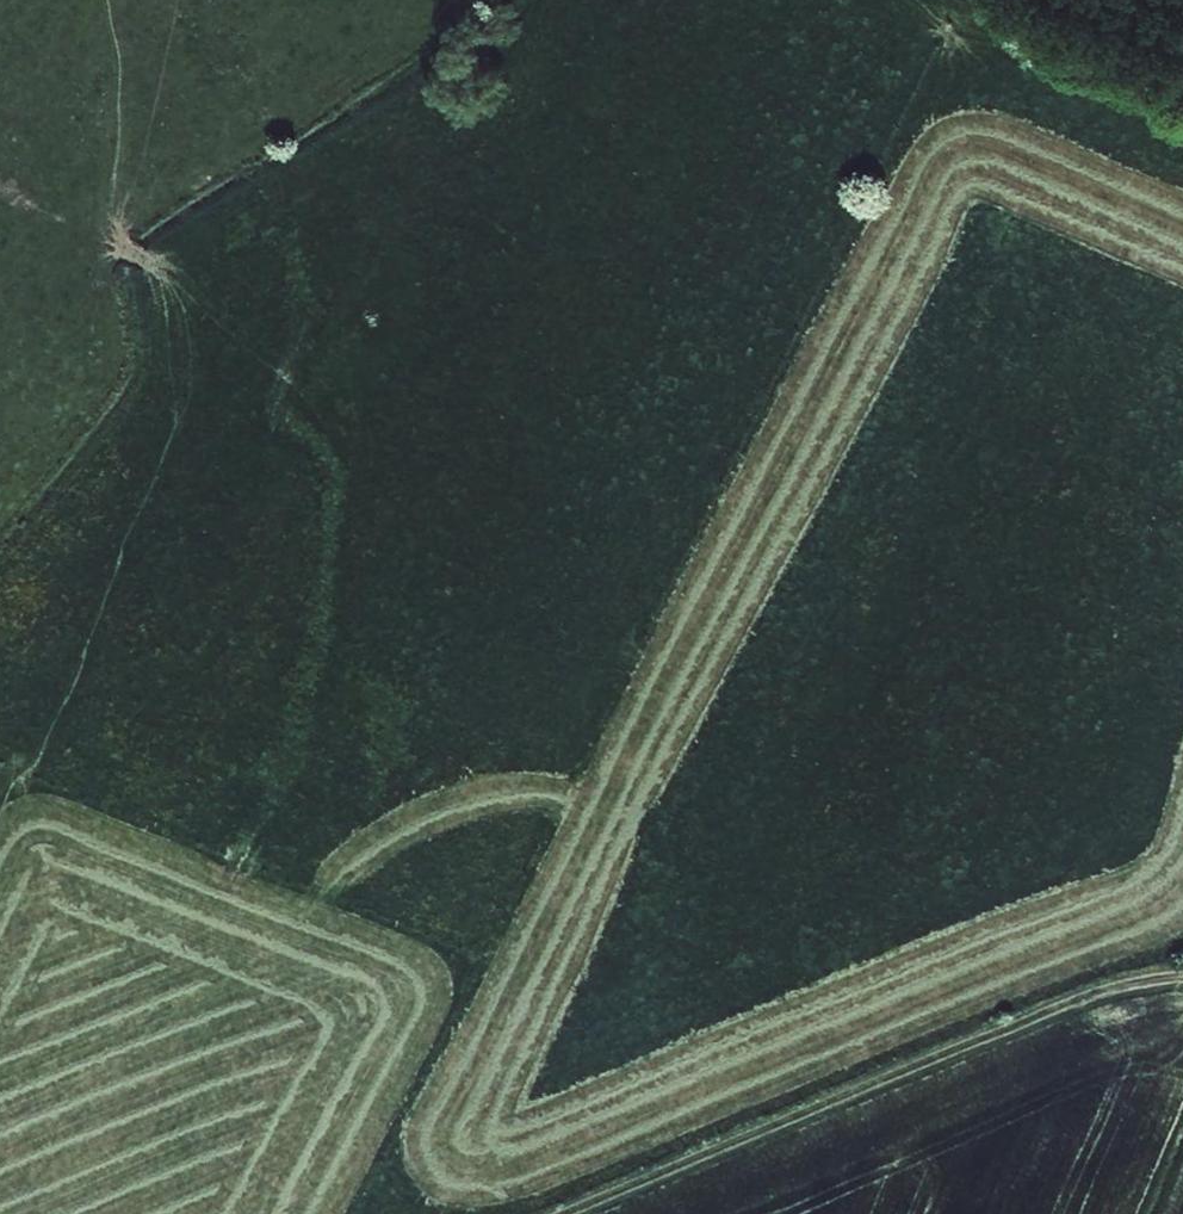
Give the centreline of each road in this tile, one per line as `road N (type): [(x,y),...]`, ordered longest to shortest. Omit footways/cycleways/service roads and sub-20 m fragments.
road 1 (track): [(1182,976),(1087,997),(578,1213)]

